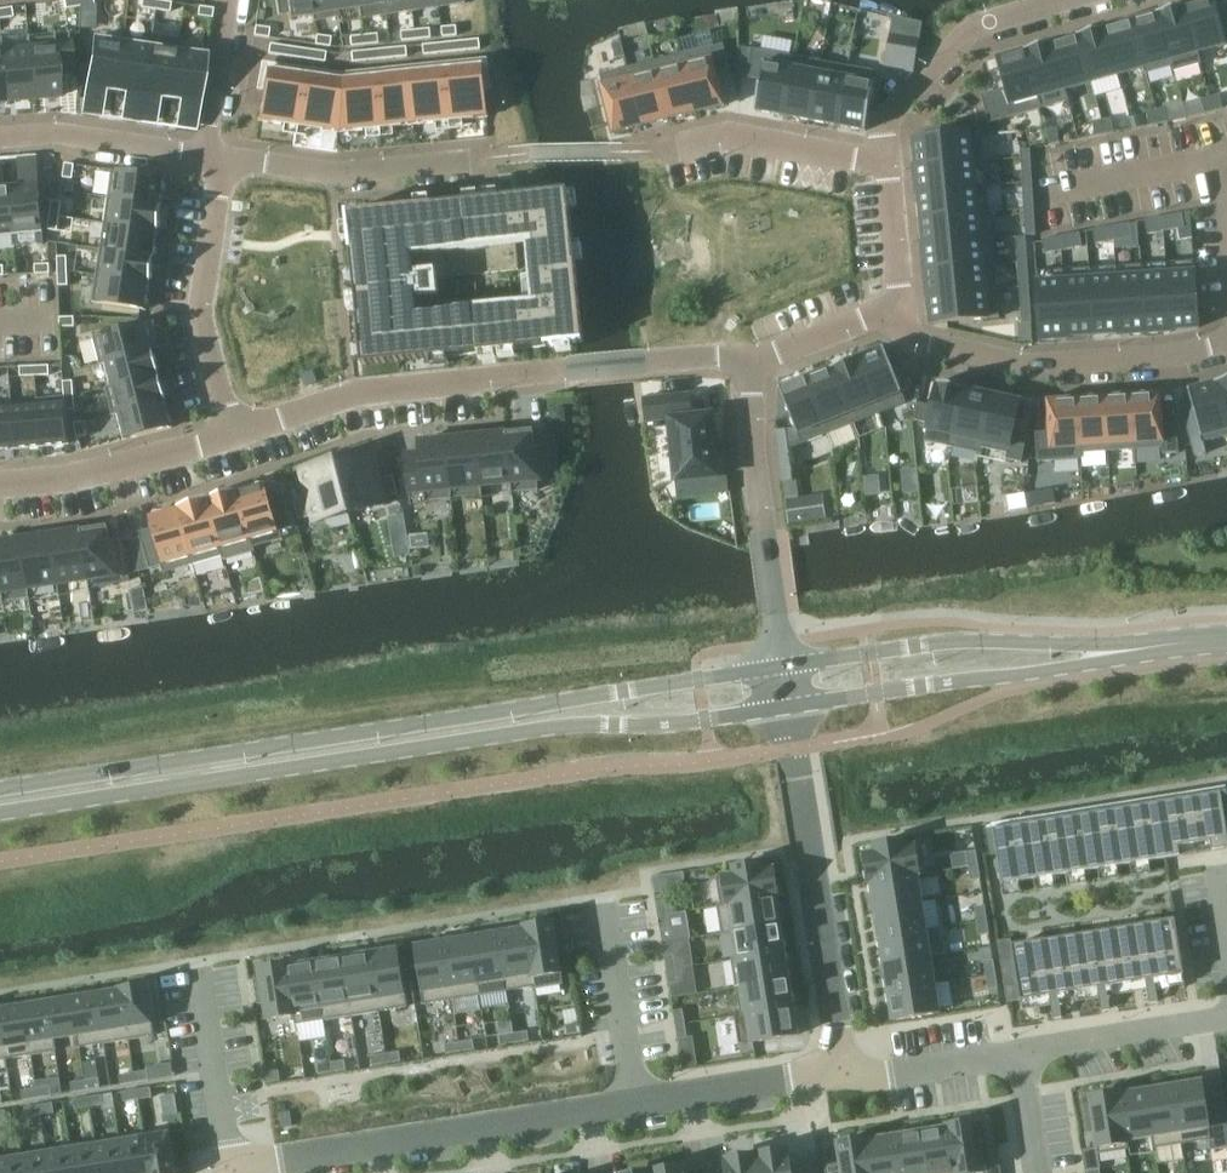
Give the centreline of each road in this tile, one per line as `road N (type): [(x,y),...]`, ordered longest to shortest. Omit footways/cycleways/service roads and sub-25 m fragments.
road 1 (tertiary): [(0,813),(580,724),(668,724),(788,708)]
road 2 (tertiary): [(785,666),(0,788)]
road 3 (residential): [(229,1171),(844,1070)]
road 4 (residential): [(233,432),(352,393),(716,357),(755,362)]
road 5 (tertiary): [(788,708),(1170,645)]
road 6 (tertiary): [(1170,645),(1009,639),(785,666)]
road 7 (residential): [(844,1070),(788,708)]
road 8 (residential): [(898,307),(921,343),(1038,366),(1169,355),(1226,341)]
road 9 (residential): [(224,156),(202,309),(233,432)]
road 10 (residential): [(1073,0),(974,26),(883,120),(887,165)]
road 11 (residential): [(493,156),(333,174),(224,156)]
road 12 (residential): [(650,151),(731,135),(887,165)]
road 13 (residential): [(0,479),(73,477),(233,432)]
road 14 (residential): [(197,963),(229,1171)]
road 15 (residential): [(208,153),(55,135),(0,139)]
road 16 (residential): [(1020,1052),(1226,1018)]
road 17 (residential): [(785,666),(757,485)]
road 18 (residential): [(1044,191),(1219,156)]
road 19 (residential): [(844,1070),(894,1072),(1020,1052)]
road 20 (residential): [(229,0),(208,153)]
road 21 (residential): [(755,362),(898,307)]
road 22 (residential): [(887,165),(898,307)]
road 23 (residential): [(755,362),(750,416),(757,485)]
road 24 (residential): [(1020,1052),(1038,1172)]

